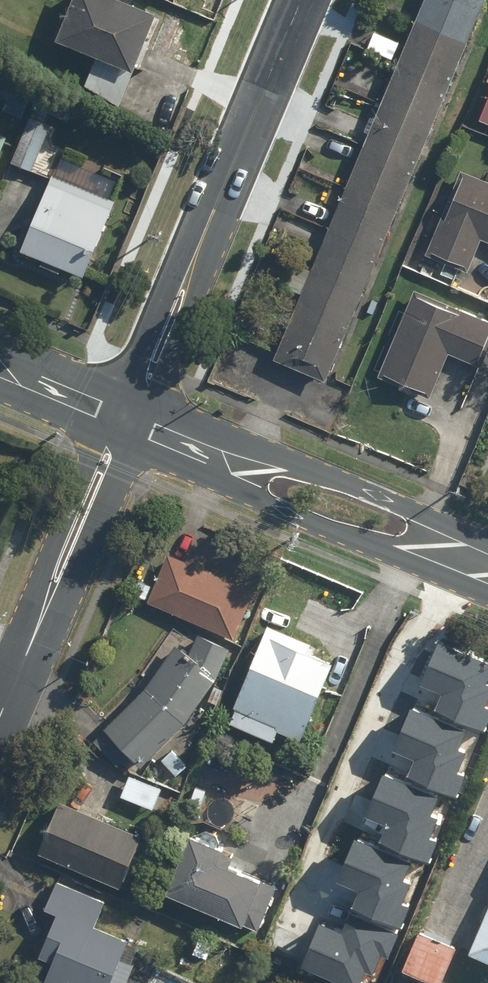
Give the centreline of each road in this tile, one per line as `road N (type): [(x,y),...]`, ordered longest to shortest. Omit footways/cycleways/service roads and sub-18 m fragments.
road 1 (residential): [(302,0),(129,417)]
road 2 (tertiary): [(129,417),(487,568)]
road 3 (residential): [(129,417),(0,715)]
road 4 (tertiary): [(0,364),(129,417)]

